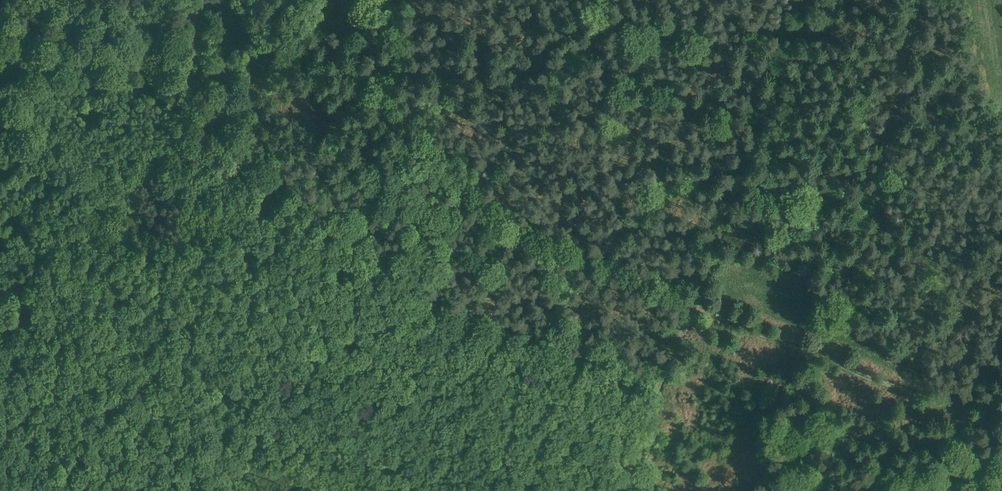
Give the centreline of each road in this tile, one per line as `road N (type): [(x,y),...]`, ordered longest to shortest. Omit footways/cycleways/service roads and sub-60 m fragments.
road 1 (track): [(315,16),(501,206),(1001,412)]
road 2 (track): [(620,490),(816,0)]
road 3 (track): [(331,194),(457,289),(669,365)]
road 4 (track): [(176,490),(331,194)]

